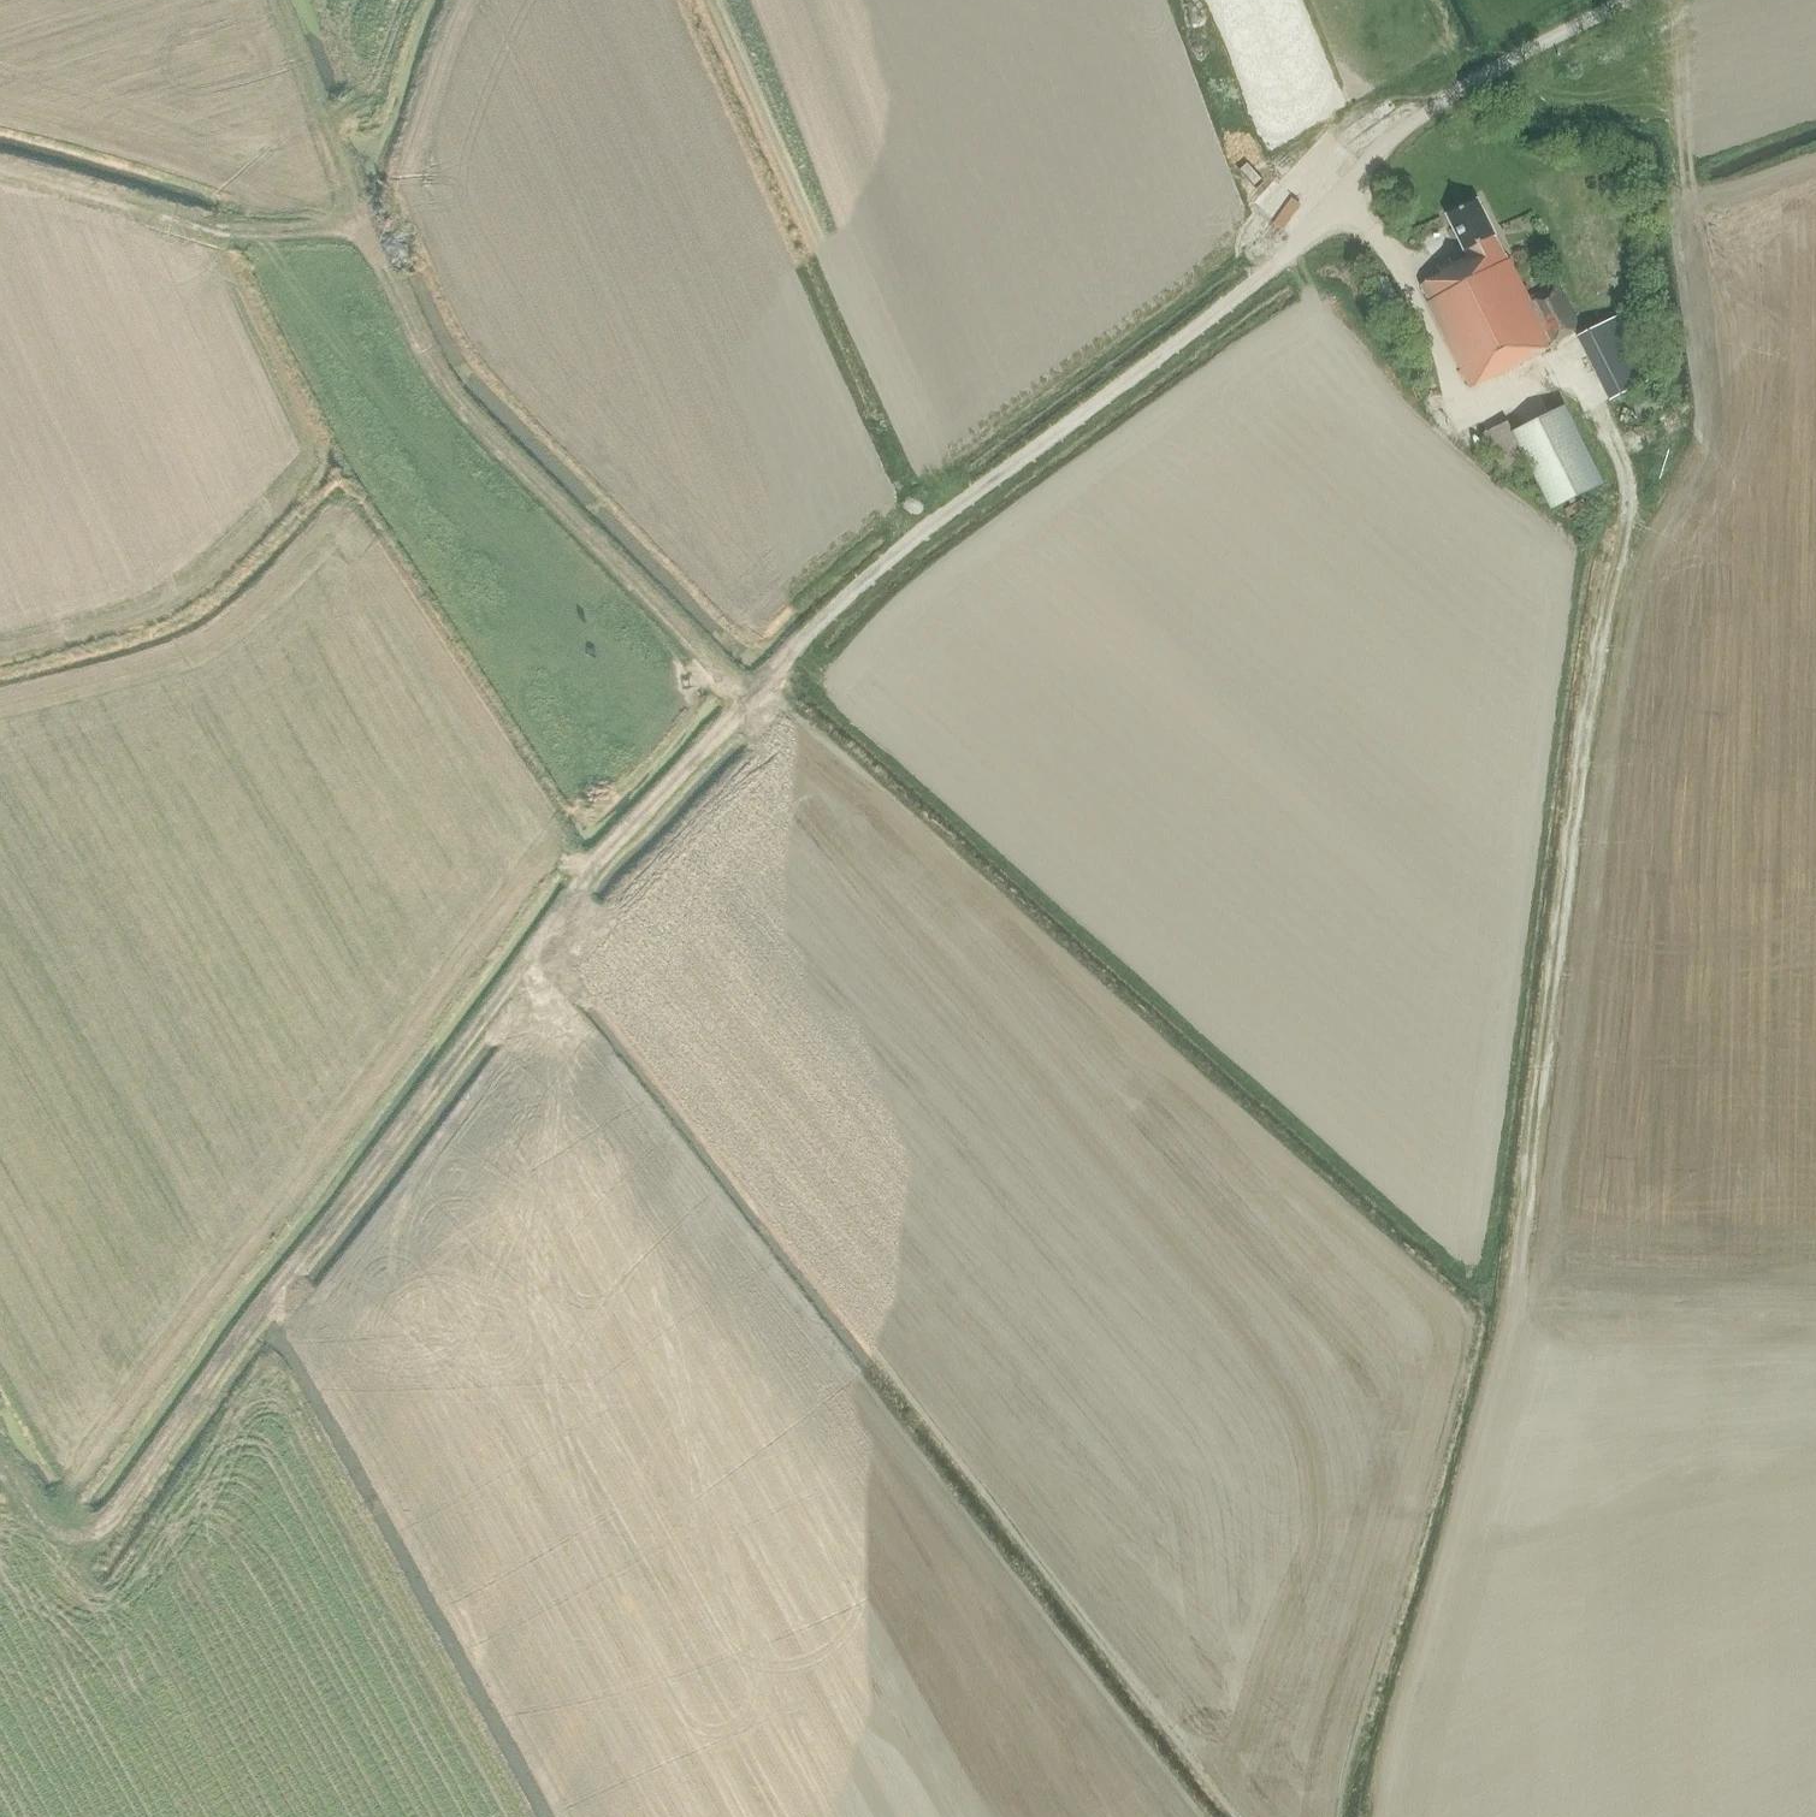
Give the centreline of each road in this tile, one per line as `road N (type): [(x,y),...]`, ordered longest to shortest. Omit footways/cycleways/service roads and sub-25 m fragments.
road 1 (unclassified): [(1520,54),(1634,0)]

